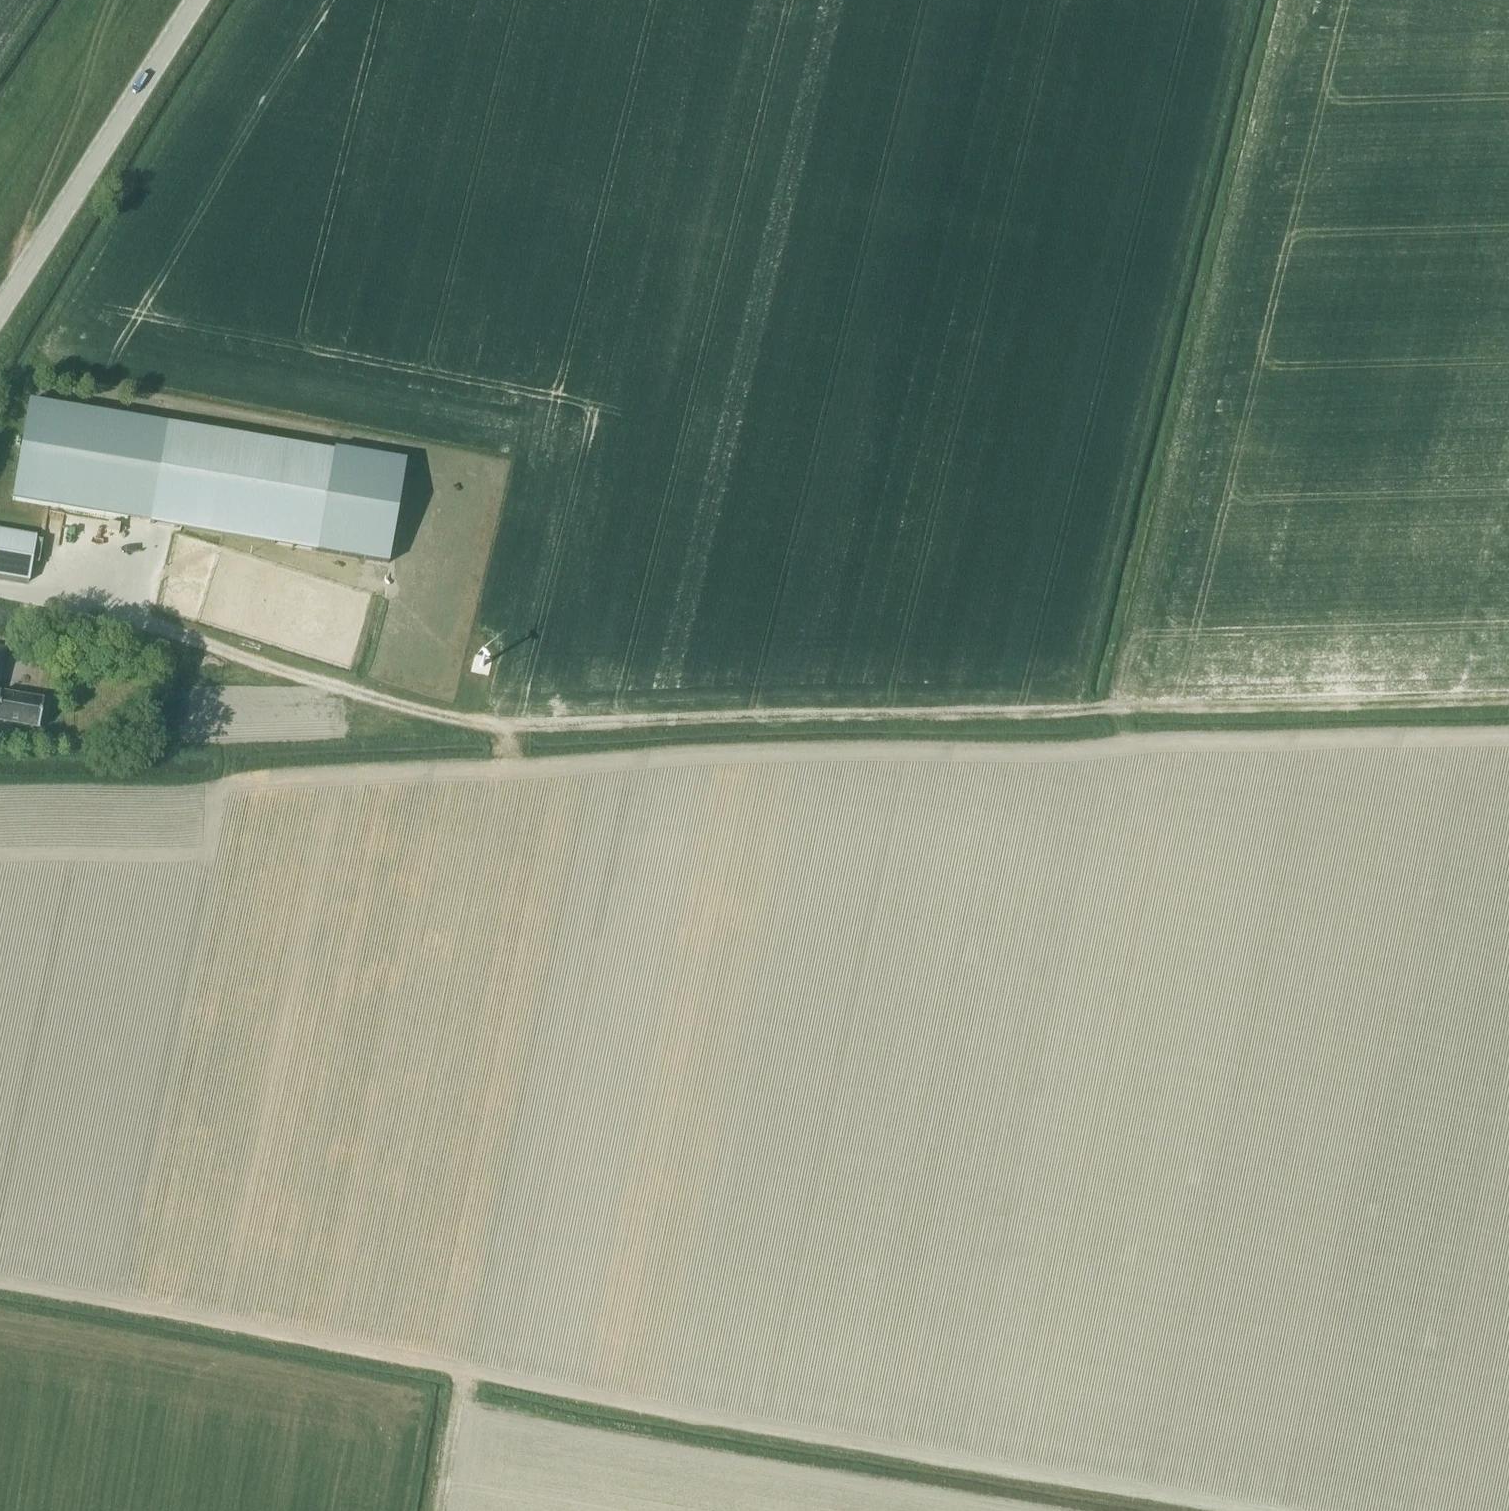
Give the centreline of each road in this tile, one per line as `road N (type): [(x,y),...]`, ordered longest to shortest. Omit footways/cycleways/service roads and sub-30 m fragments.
road 1 (track): [(1240,1510),(704,1421),(0,1287)]
road 2 (secondary): [(0,308),(196,0)]

